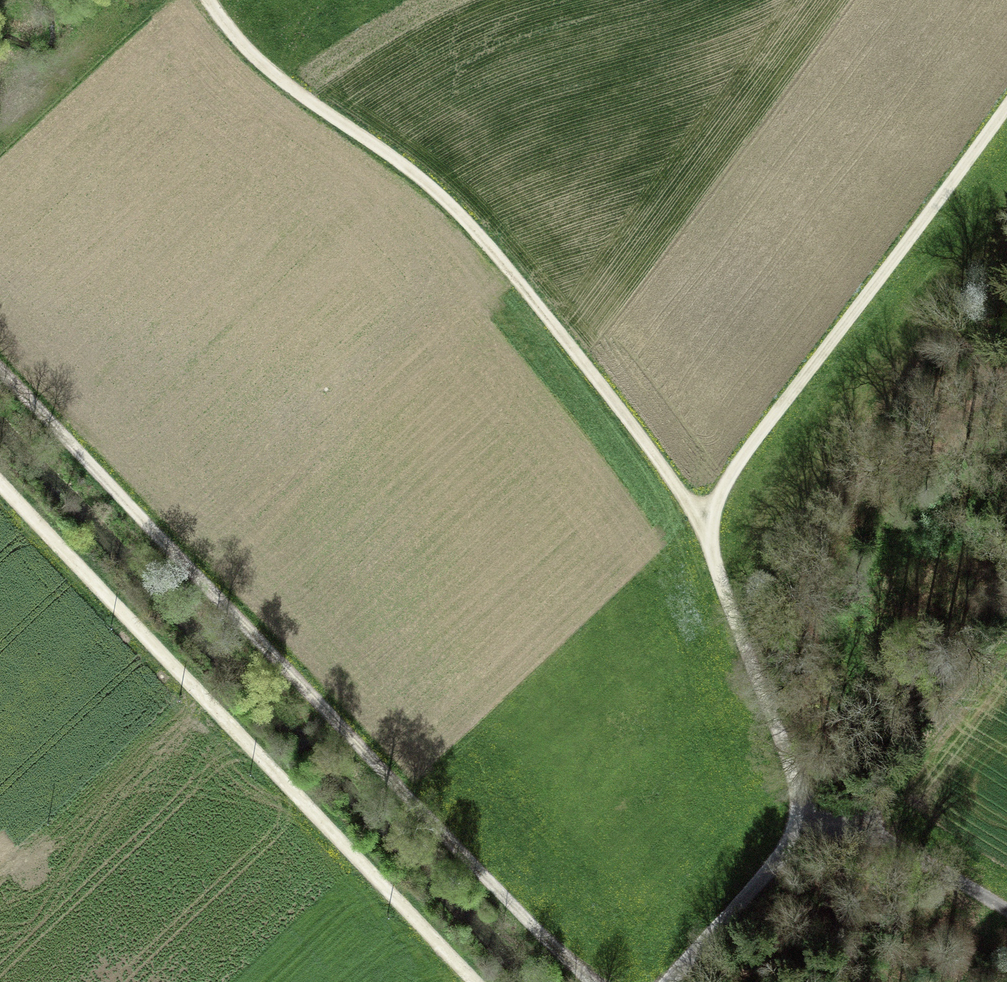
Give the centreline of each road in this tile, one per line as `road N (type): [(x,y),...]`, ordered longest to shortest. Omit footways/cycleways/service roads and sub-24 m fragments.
road 1 (track): [(1006,106),(752,444),(703,523),(726,600),(793,730),(799,793),(786,848)]
road 2 (track): [(569,981),(0,369)]
road 3 (track): [(703,523),(490,252),(233,34),(209,0)]
road 4 (track): [(0,487),(468,981)]
road 5 (track): [(786,848),(812,842),(891,861),(1006,917)]
road 6 (track): [(671,981),(786,848)]

